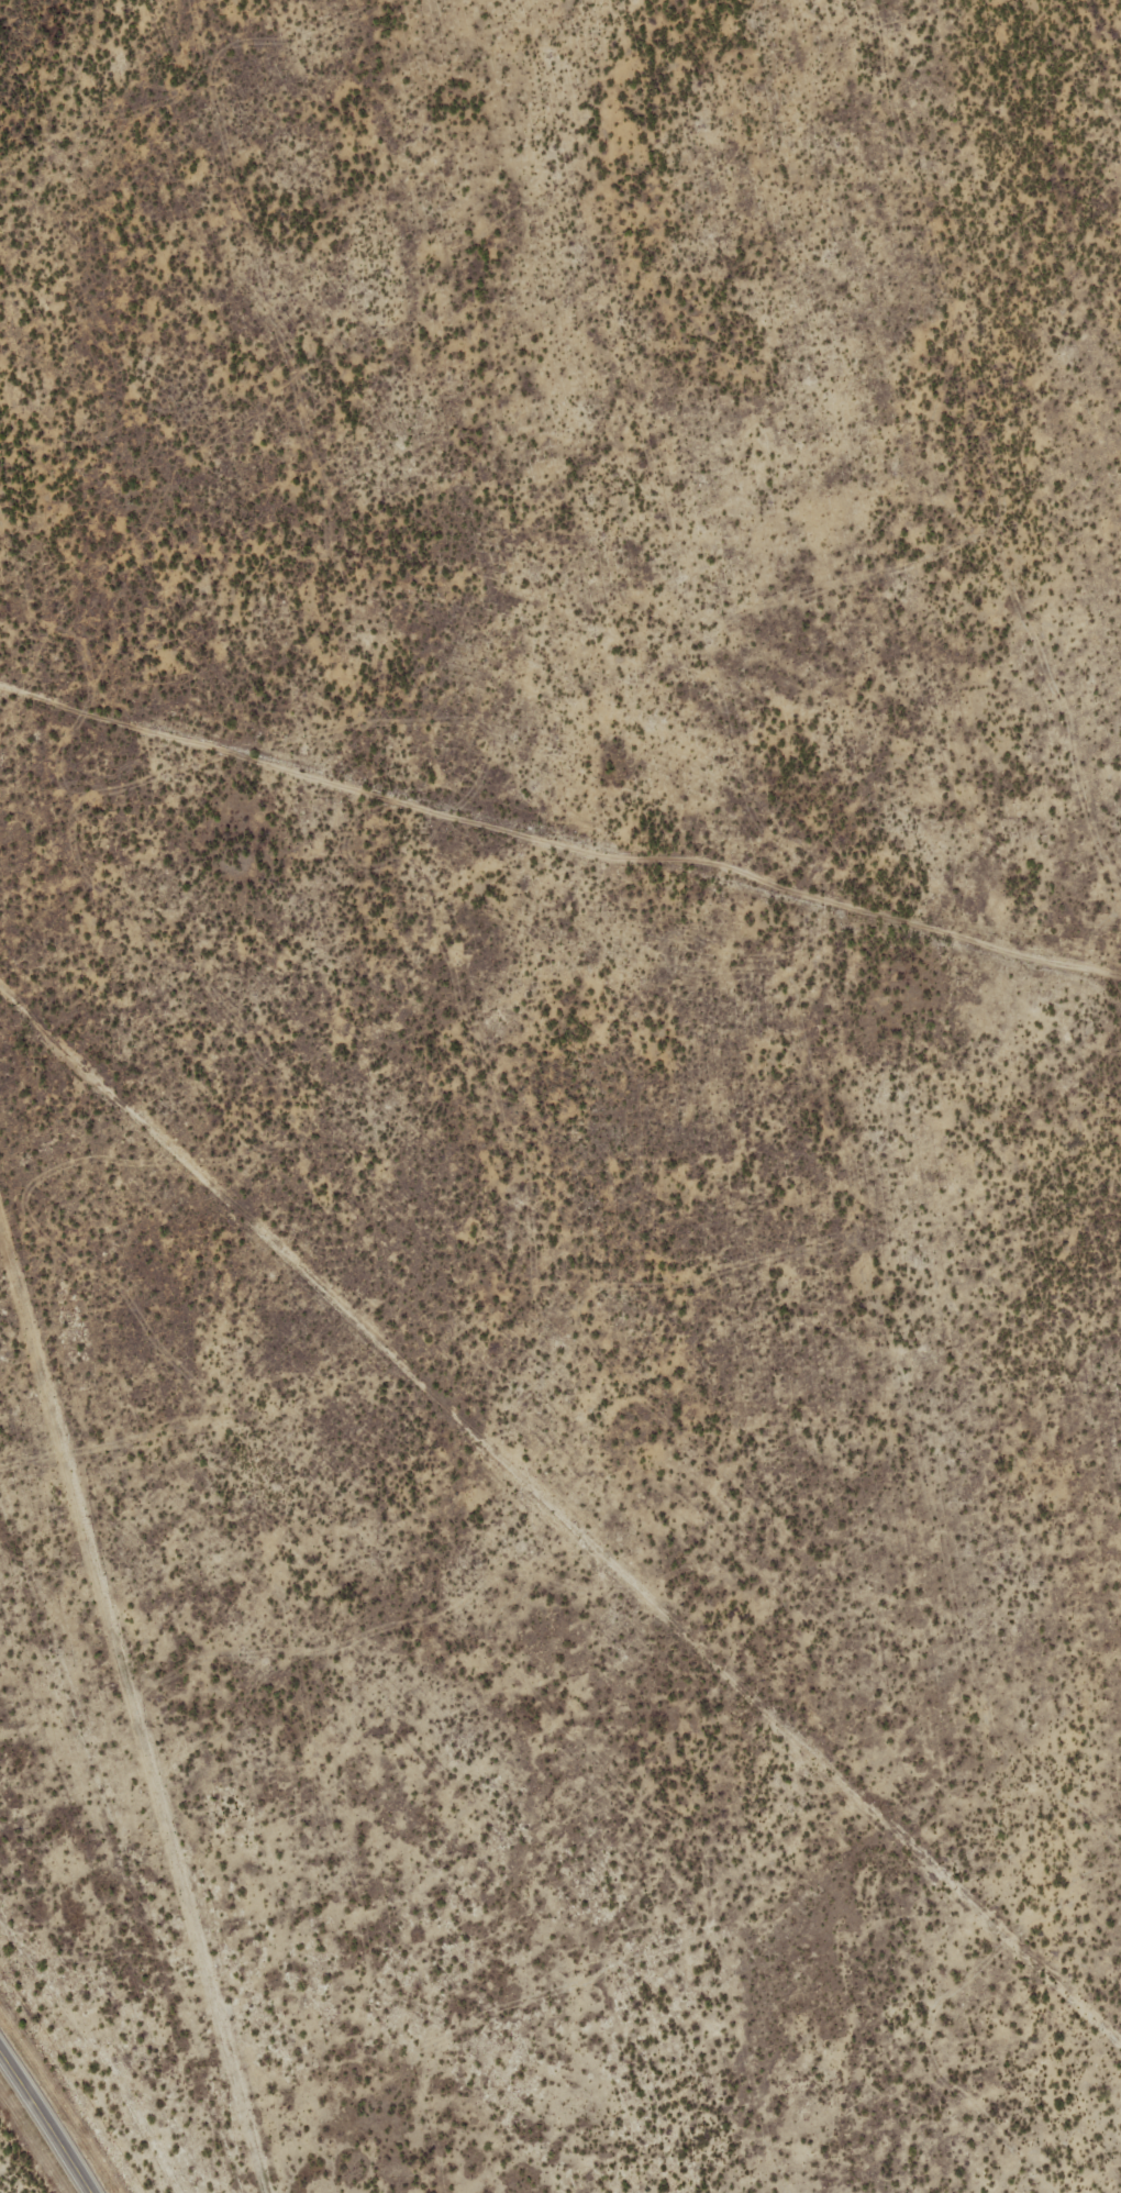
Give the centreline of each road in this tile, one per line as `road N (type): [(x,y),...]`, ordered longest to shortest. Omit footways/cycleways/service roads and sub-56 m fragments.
road 1 (secondary): [(0,2063),(87,2192)]

